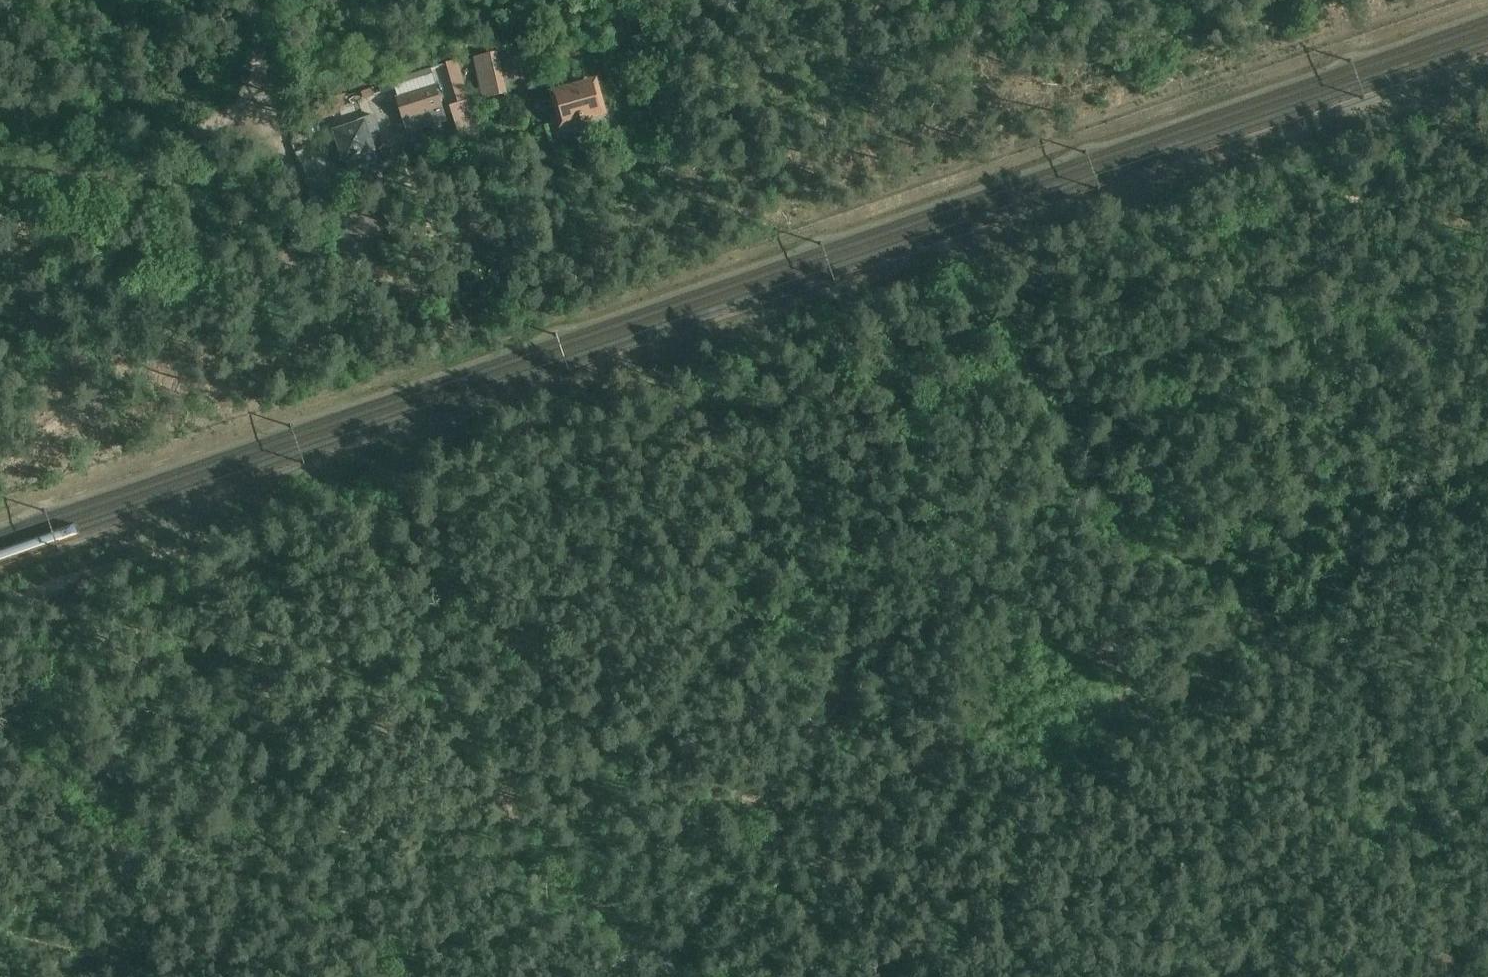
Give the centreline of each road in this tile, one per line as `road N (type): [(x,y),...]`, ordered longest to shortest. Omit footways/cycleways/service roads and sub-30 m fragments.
road 1 (track): [(987,254),(704,353),(548,426),(438,451),(0,605)]
road 2 (track): [(1487,87),(987,254)]
road 3 (track): [(0,169),(98,179),(158,160)]

